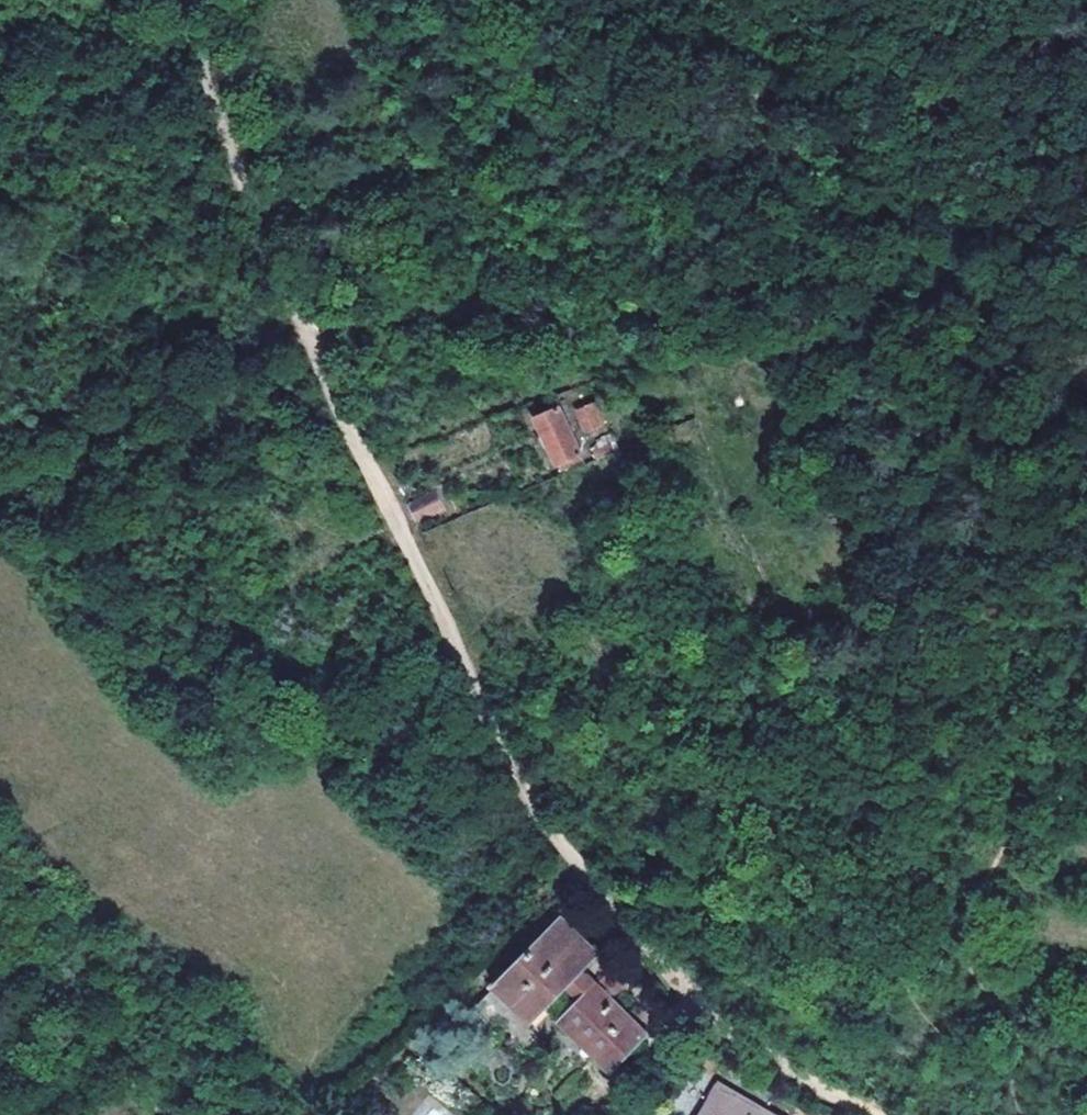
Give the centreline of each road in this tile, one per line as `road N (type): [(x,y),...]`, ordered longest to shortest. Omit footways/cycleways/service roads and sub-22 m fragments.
road 1 (track): [(312,333),(184,0)]

